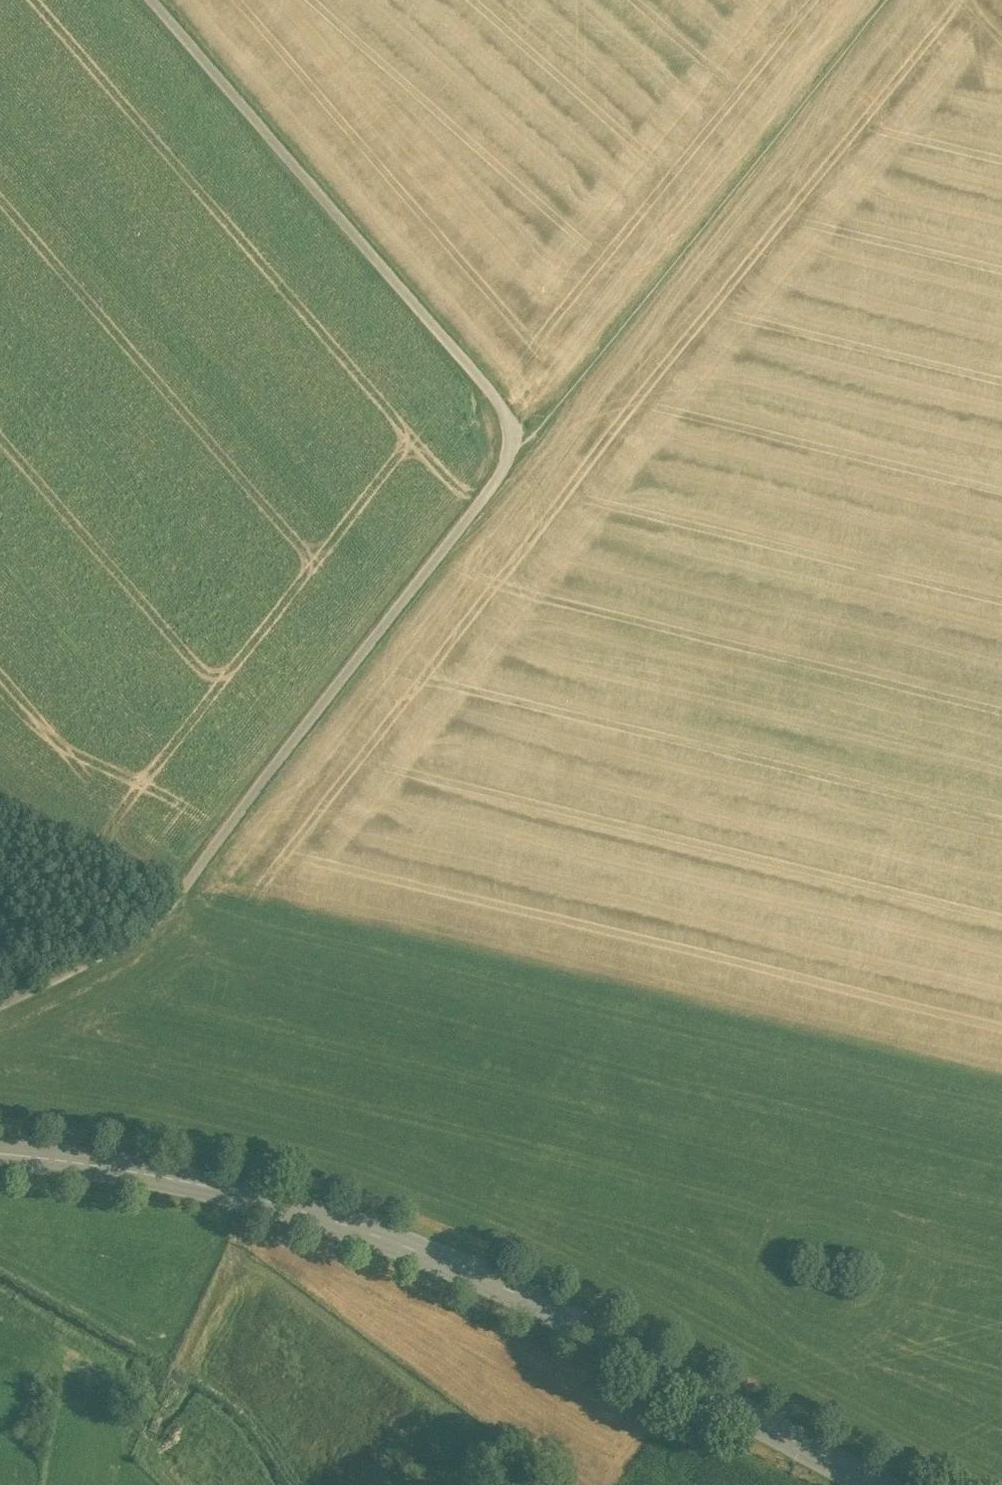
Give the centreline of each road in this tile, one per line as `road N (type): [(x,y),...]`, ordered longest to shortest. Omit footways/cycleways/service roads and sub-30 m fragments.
road 1 (unclassified): [(880,1484),(617,1340),(417,1251),(225,1190),(0,1154)]
road 2 (track): [(517,437),(539,429),(892,0)]

